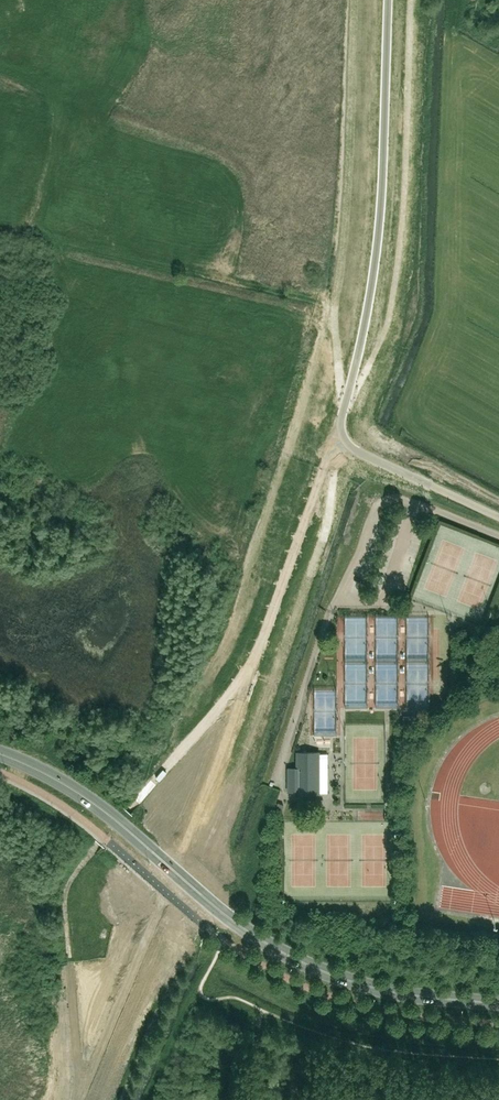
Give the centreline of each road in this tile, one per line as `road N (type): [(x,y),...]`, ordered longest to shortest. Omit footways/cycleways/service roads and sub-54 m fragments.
road 1 (unclassified): [(498,516),(377,460),(342,435),(379,243),(389,0)]
road 2 (secondary): [(498,1003),(372,986),(284,952),(229,916),(83,794),(0,753)]

